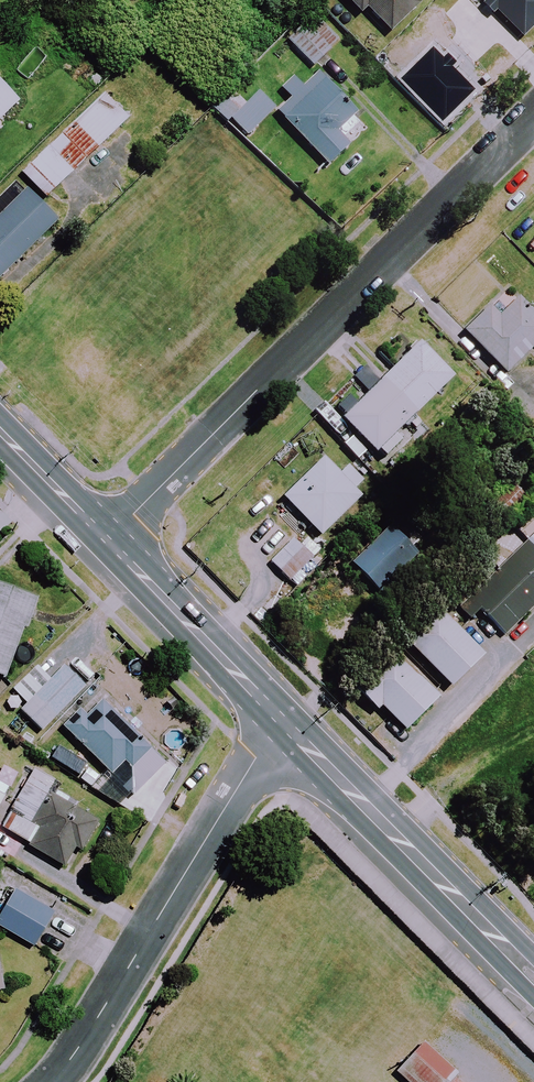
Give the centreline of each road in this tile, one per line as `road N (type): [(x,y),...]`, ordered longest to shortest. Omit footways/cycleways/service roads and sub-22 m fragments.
road 1 (residential): [(533,120),(107,540)]
road 2 (residential): [(52,1081),(257,758),(288,729)]
road 3 (tertiary): [(533,977),(288,729)]
road 4 (tertiary): [(288,729),(107,540)]
road 5 (tertiary): [(107,540),(0,431)]

